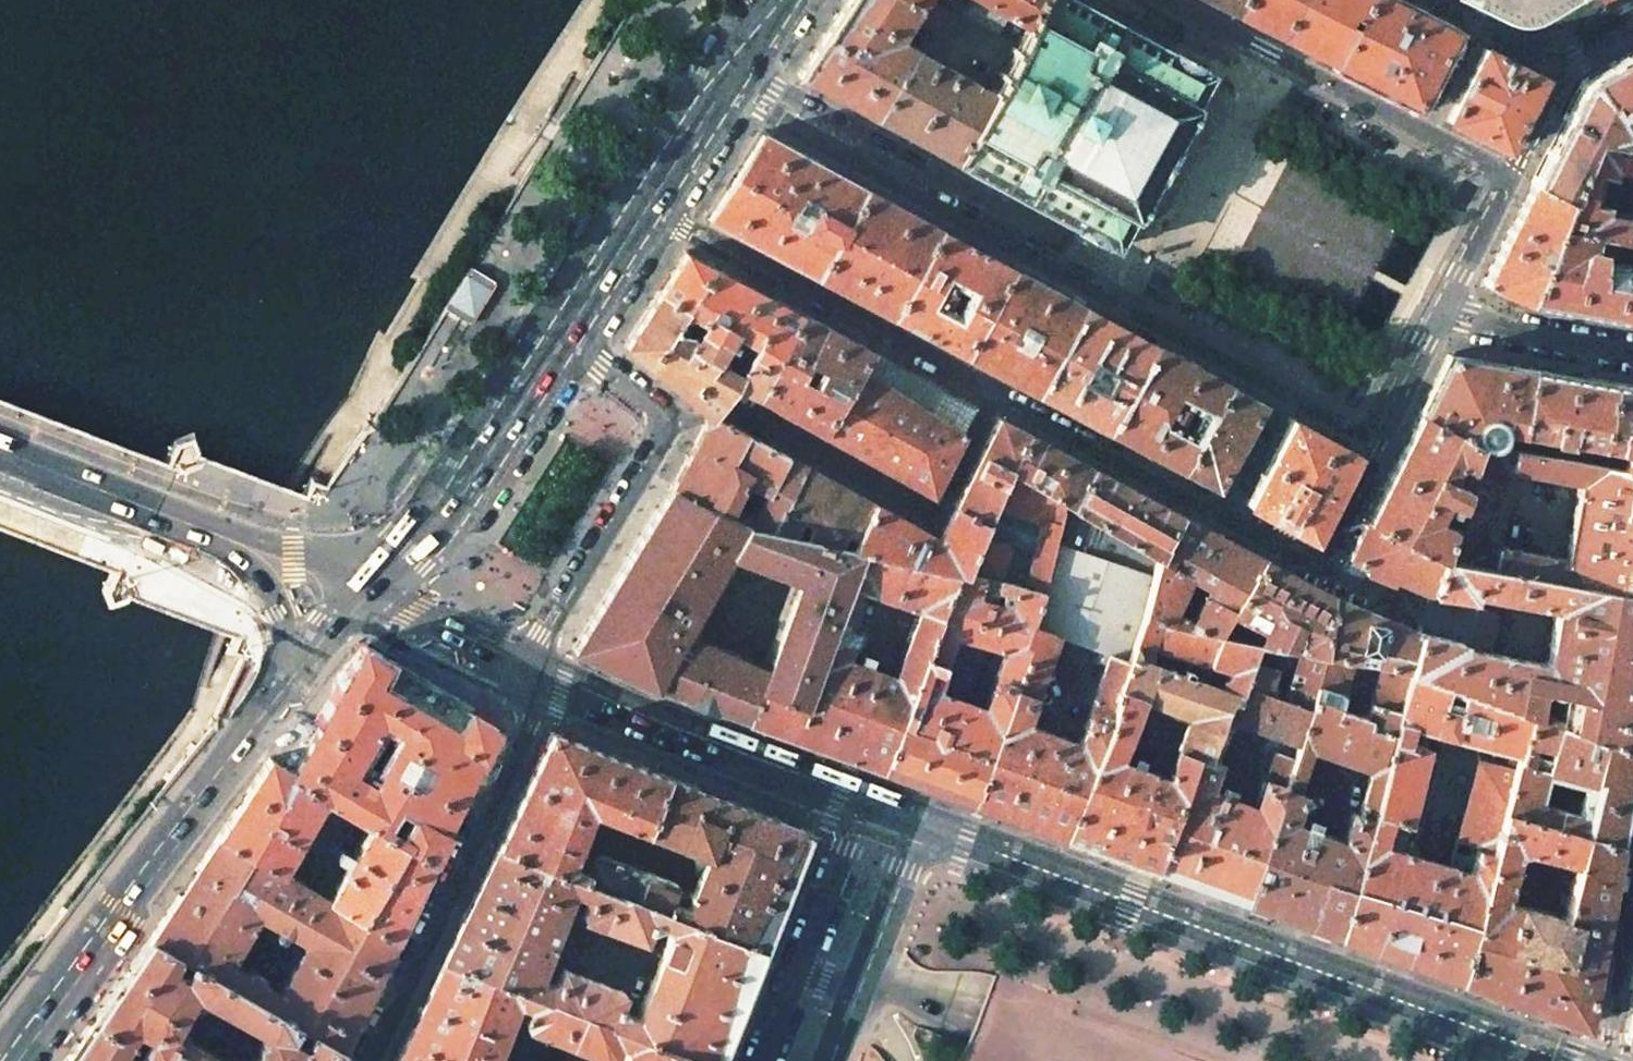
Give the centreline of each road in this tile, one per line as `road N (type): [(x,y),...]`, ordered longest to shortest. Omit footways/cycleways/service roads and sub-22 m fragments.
road 1 (primary): [(1582,1060),(1129,900),(986,860),(861,810)]
road 2 (residential): [(733,80),(1285,389)]
road 3 (primary): [(271,709),(12,1060)]
road 4 (residential): [(372,1060),(524,742),(535,688)]
road 5 (primary): [(0,489),(259,591),(274,630),(271,709)]
road 6 (residential): [(994,396),(647,205)]
road 7 (primary): [(362,605),(0,460)]
road 8 (residential): [(1515,177),(1194,12)]
road 9 (primary): [(861,810),(535,688)]
road 10 (residential): [(994,396),(932,515),(746,411)]
road 11 (primary): [(561,338),(452,501),(362,605)]
road 12 (residential): [(535,688),(551,626),(672,425)]
road 13 (residential): [(1427,0),(1567,67),(1515,177)]
road 14 (residential): [(761,1060),(861,810)]
road 15 (residential): [(1380,439),(1323,571),(1219,516)]
road 16 (residential): [(1219,516),(994,396)]
road 17 (residential): [(1632,351),(1443,308)]
road 18 (primary): [(535,688),(362,605)]
road 19 (residential): [(1632,896),(1599,1060)]
road 20 (primary): [(647,205),(561,338)]
road 21 (primary): [(733,80),(647,205)]
road 22 (residential): [(1443,308),(1515,177)]
road 23 (residential): [(1380,439),(1443,308)]
road 24 (residential): [(1285,389),(1219,516)]
road 25 (residential): [(672,425),(561,338)]
road 26 (primary): [(362,605),(271,709)]

